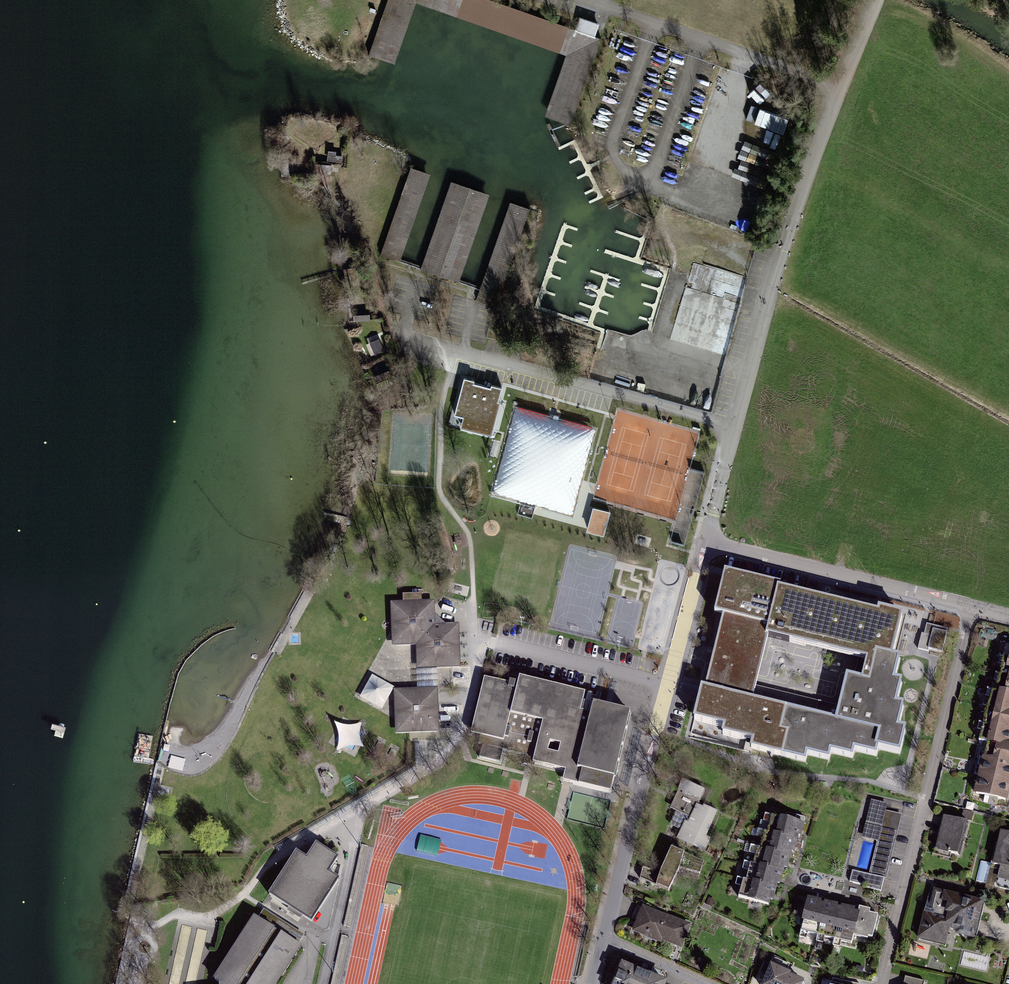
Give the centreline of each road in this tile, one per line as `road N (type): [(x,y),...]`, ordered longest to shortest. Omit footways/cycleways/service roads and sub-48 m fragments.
road 1 (residential): [(604,941),(707,543),(976,604)]
road 2 (residential): [(880,983),(976,604)]

